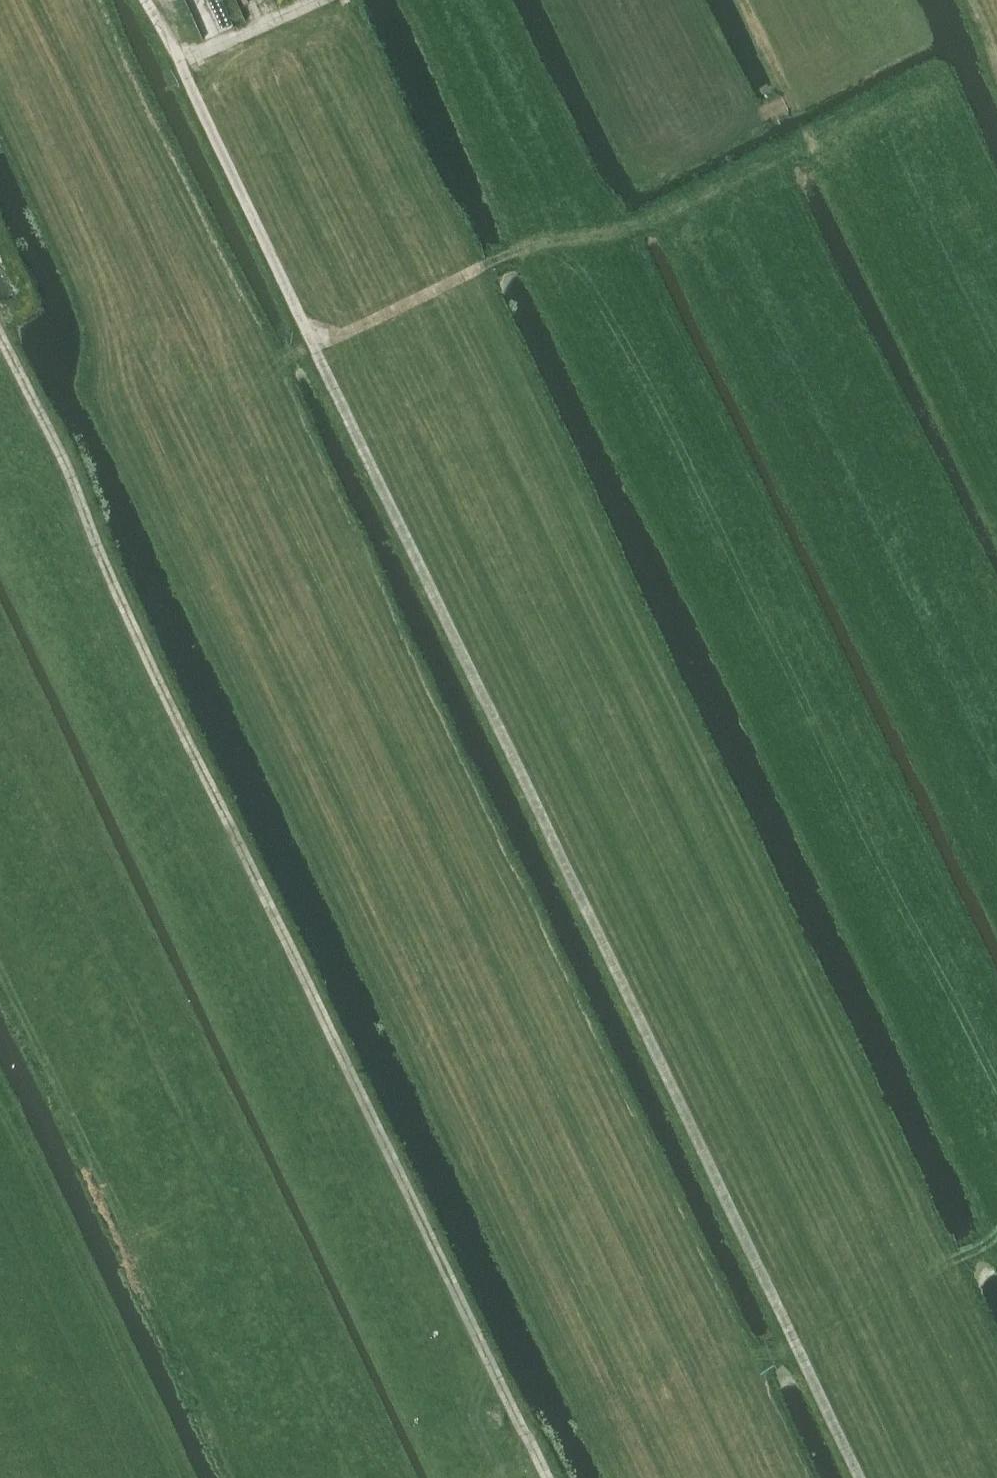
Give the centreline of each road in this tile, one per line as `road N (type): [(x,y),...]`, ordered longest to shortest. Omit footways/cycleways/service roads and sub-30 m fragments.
road 1 (track): [(543,1477),(0,347)]

